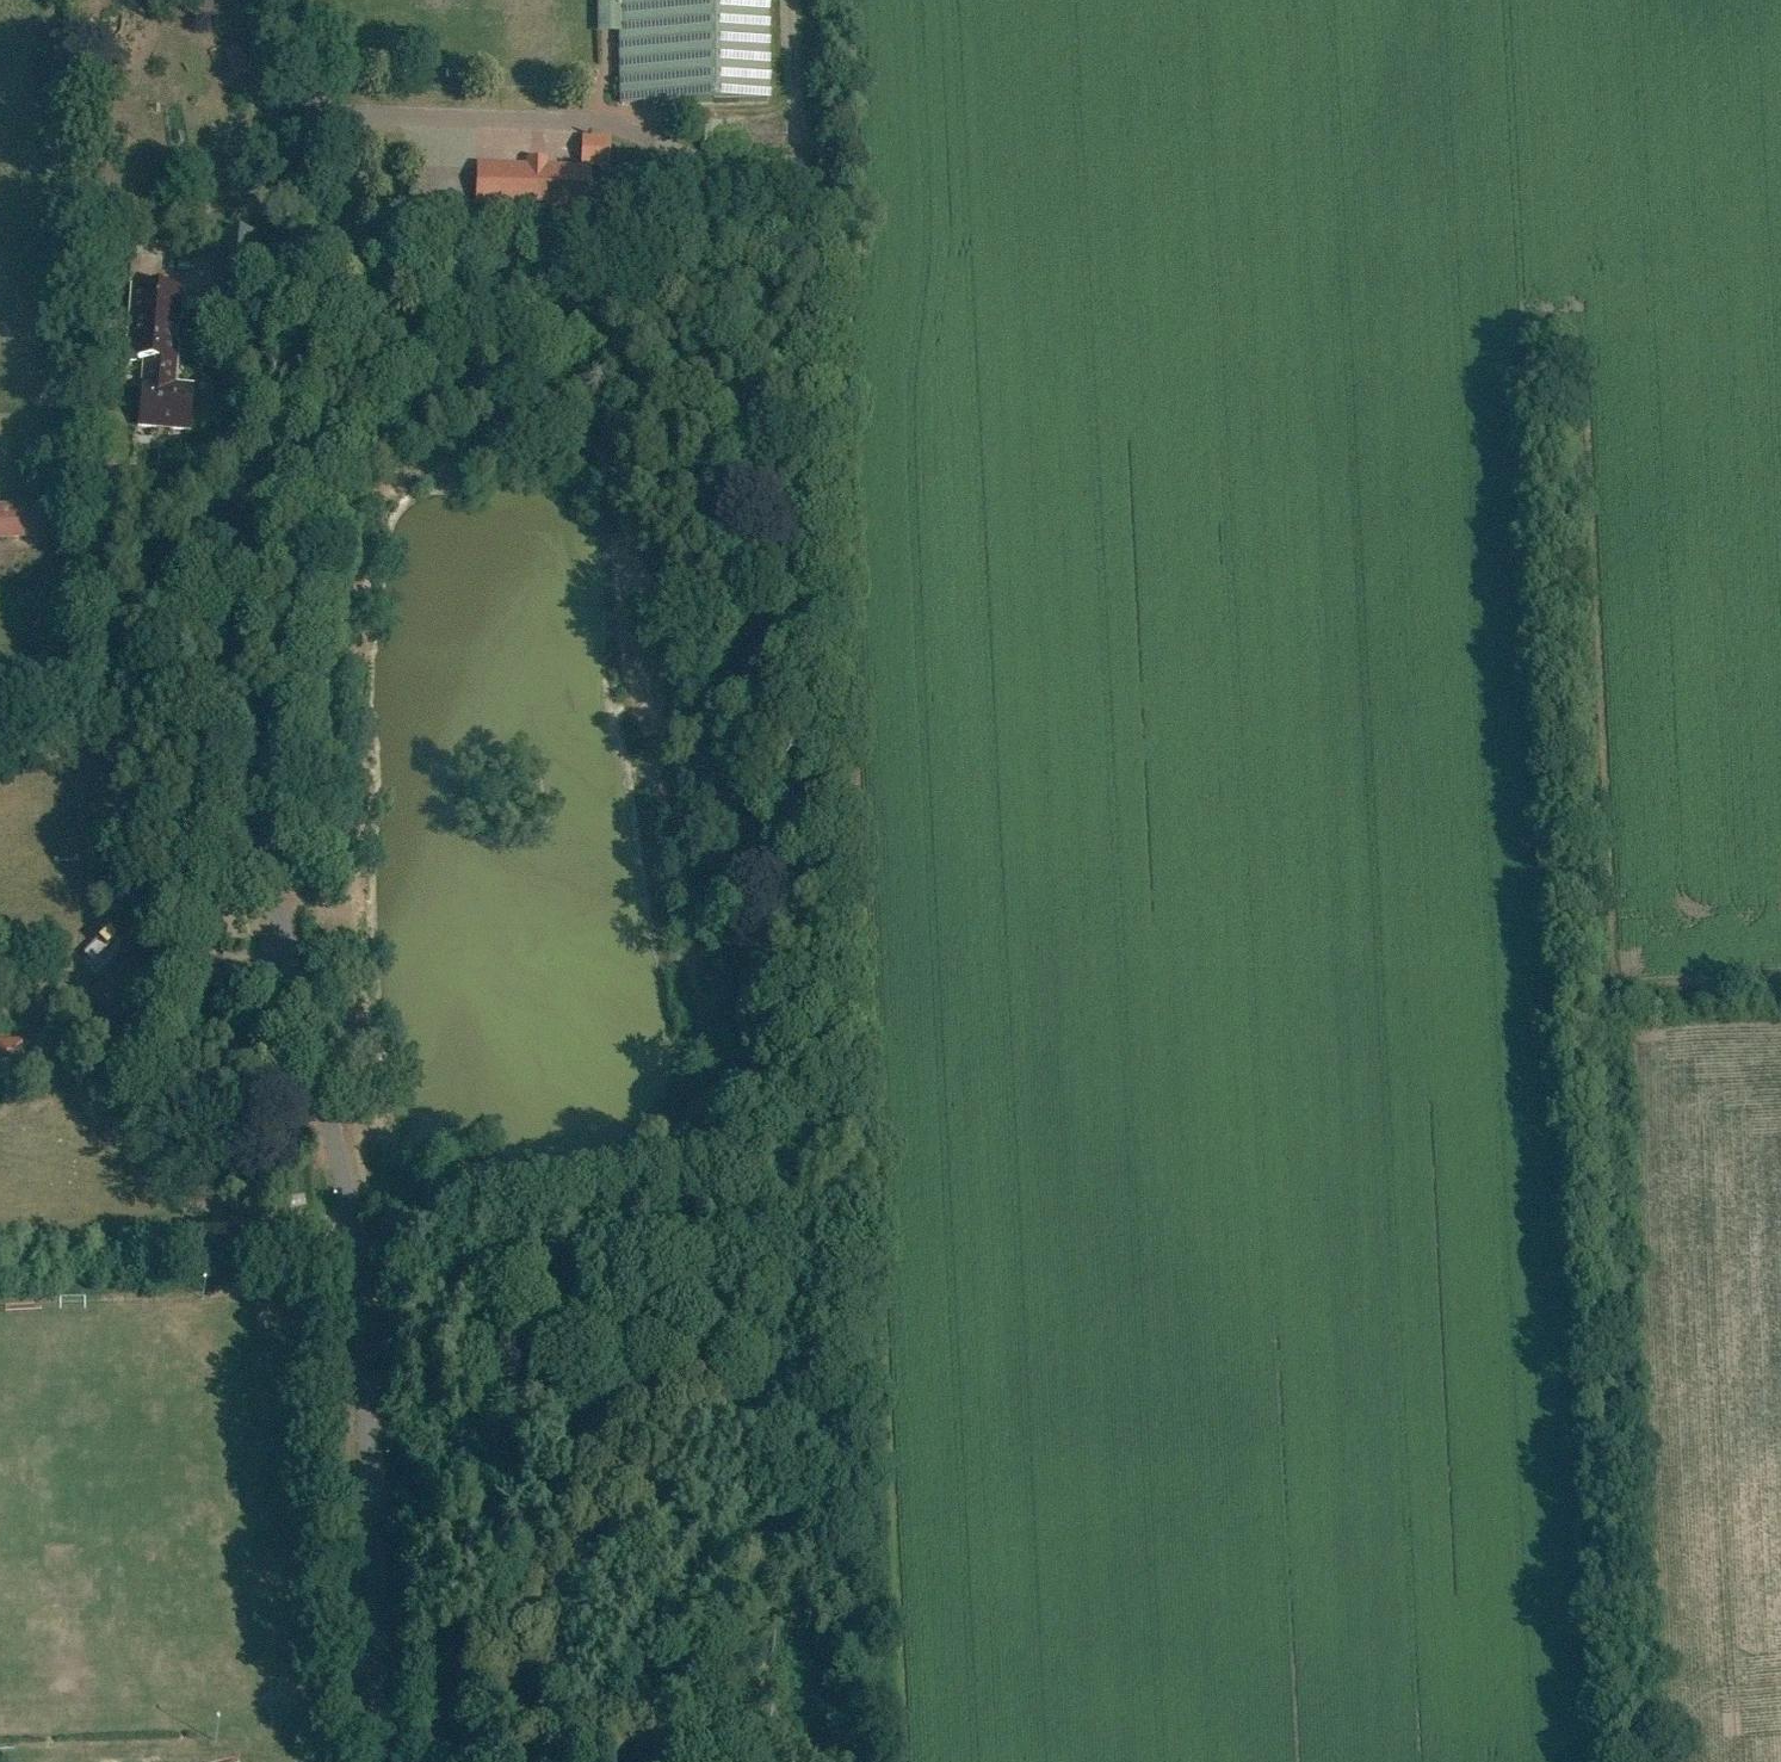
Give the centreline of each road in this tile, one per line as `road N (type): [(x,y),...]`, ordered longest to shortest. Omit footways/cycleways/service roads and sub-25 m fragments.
road 1 (residential): [(274,0),(357,221),(227,715),(347,1184),(388,1761)]

